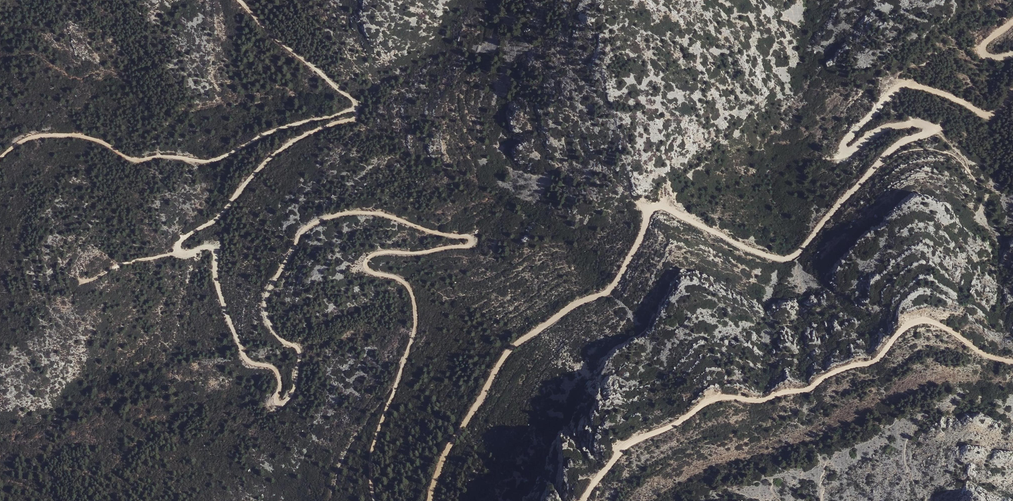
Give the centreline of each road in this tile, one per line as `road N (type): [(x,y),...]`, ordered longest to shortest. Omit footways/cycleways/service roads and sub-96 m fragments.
road 1 (track): [(356,109),(351,121),(274,155),(216,220),(177,247),(181,254),(214,250),(217,284),(244,357),(277,372),(281,405),(294,388),(299,352),(275,333),(265,305),(304,231),(344,214),(375,213),(471,240),(423,253),(380,253),(366,262),(408,286),(416,317),(371,453),(375,500)]
road 2 (track): [(430,500),(449,446),(510,349),(612,289),(653,209),(786,260),(890,153),(931,133),(900,126),(843,151),(897,90),(926,89),(990,116),(1012,94)]
road 3 (track): [(1012,362),(981,353),(938,324),(914,323),(876,361),(765,400),(710,401),(633,442),(583,500)]
road 4 (track): [(0,157),(30,138),(72,135),(136,161),(214,161),(263,136),(356,109)]
road 5 (track): [(239,0),(356,109)]

